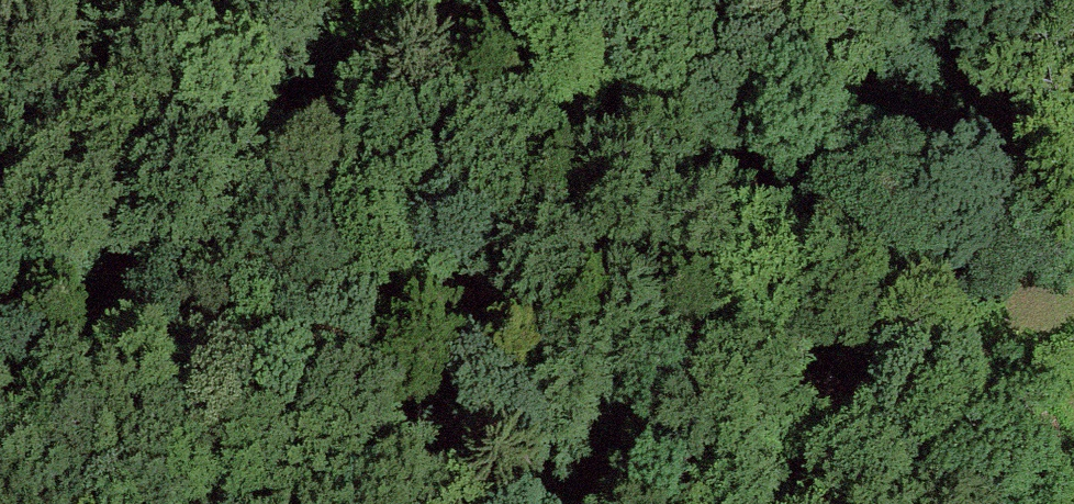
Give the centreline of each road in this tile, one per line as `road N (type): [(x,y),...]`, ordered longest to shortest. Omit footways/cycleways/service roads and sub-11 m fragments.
road 1 (track): [(0,67),(454,131),(746,223)]
road 2 (track): [(1065,503),(836,290),(562,87)]
road 3 (track): [(440,0),(562,87)]

